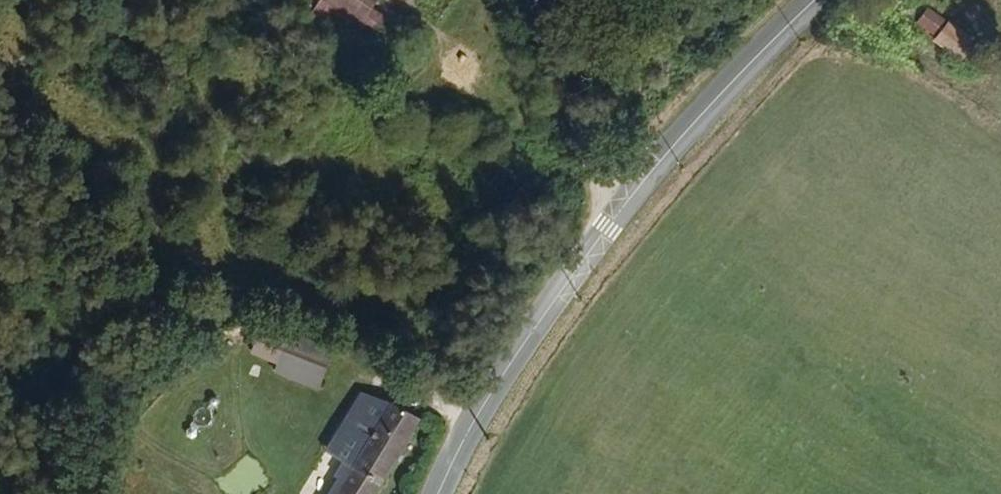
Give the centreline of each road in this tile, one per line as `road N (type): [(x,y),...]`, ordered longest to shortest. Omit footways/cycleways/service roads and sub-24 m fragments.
road 1 (tertiary): [(815,0),(615,214),(462,440),(438,493)]
road 2 (track): [(546,0),(615,214)]

